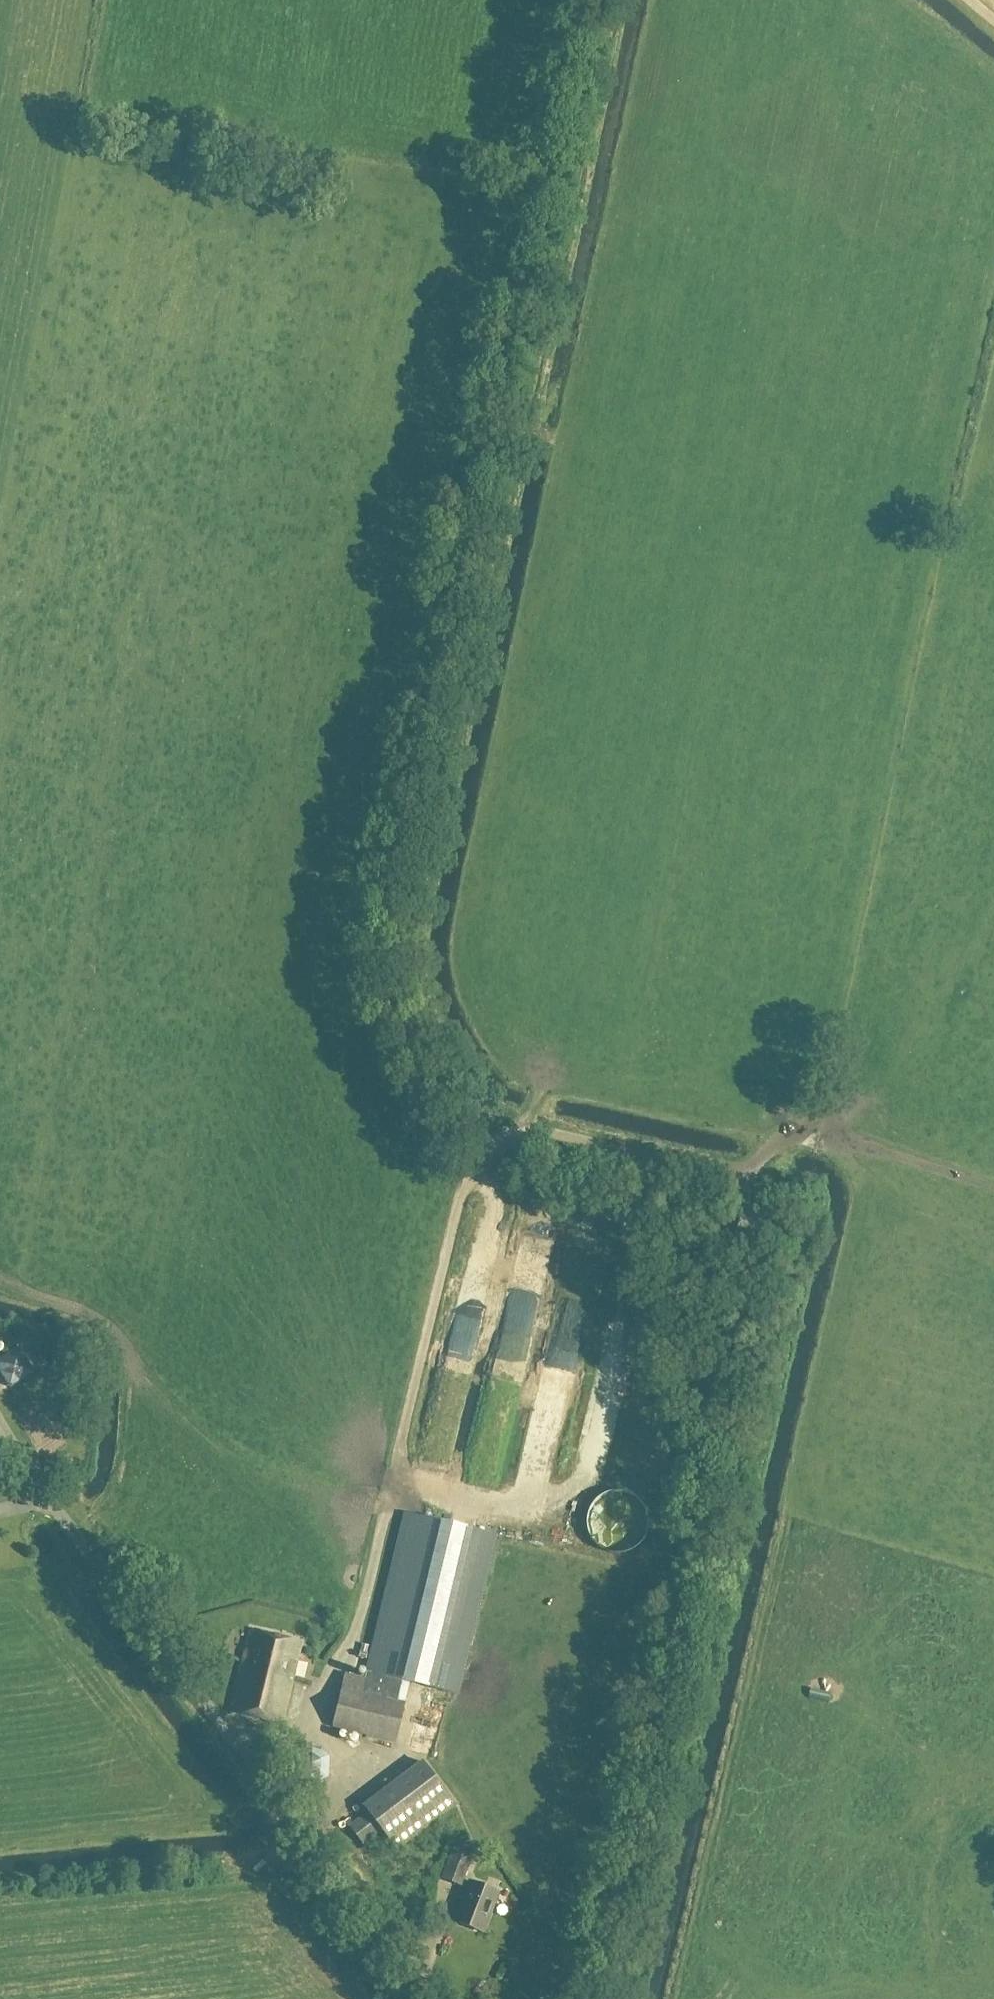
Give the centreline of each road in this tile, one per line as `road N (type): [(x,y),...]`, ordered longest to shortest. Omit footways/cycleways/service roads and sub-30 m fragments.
road 1 (unclassified): [(597,1998),(691,1586),(706,1462),(702,1410),(672,1298),(644,1247),(599,1205),(462,1117)]
road 2 (unclassified): [(440,1998),(52,1509),(0,1422)]

